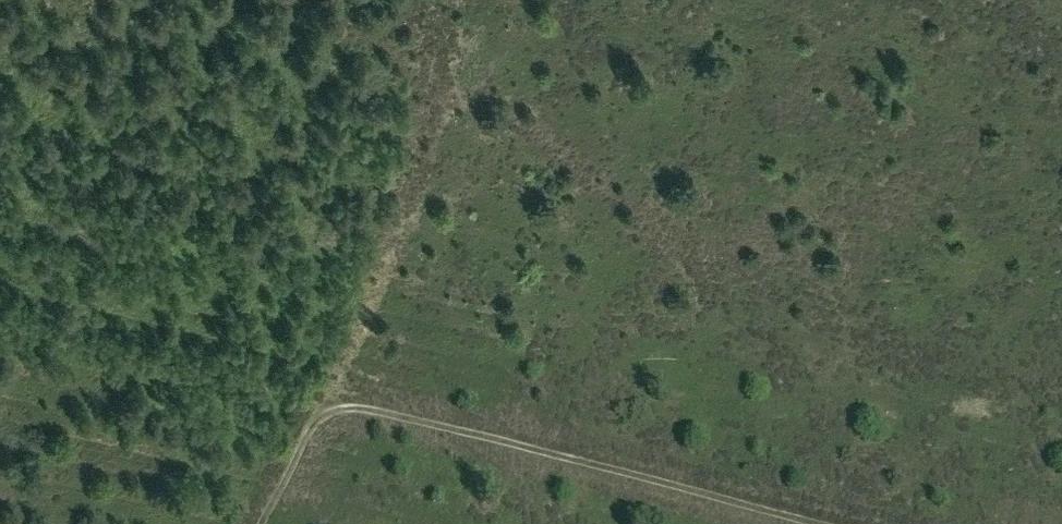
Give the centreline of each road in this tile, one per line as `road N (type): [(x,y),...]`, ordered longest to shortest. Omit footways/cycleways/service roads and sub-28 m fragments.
road 1 (track): [(833,523),(352,407),(314,423),(254,523)]

